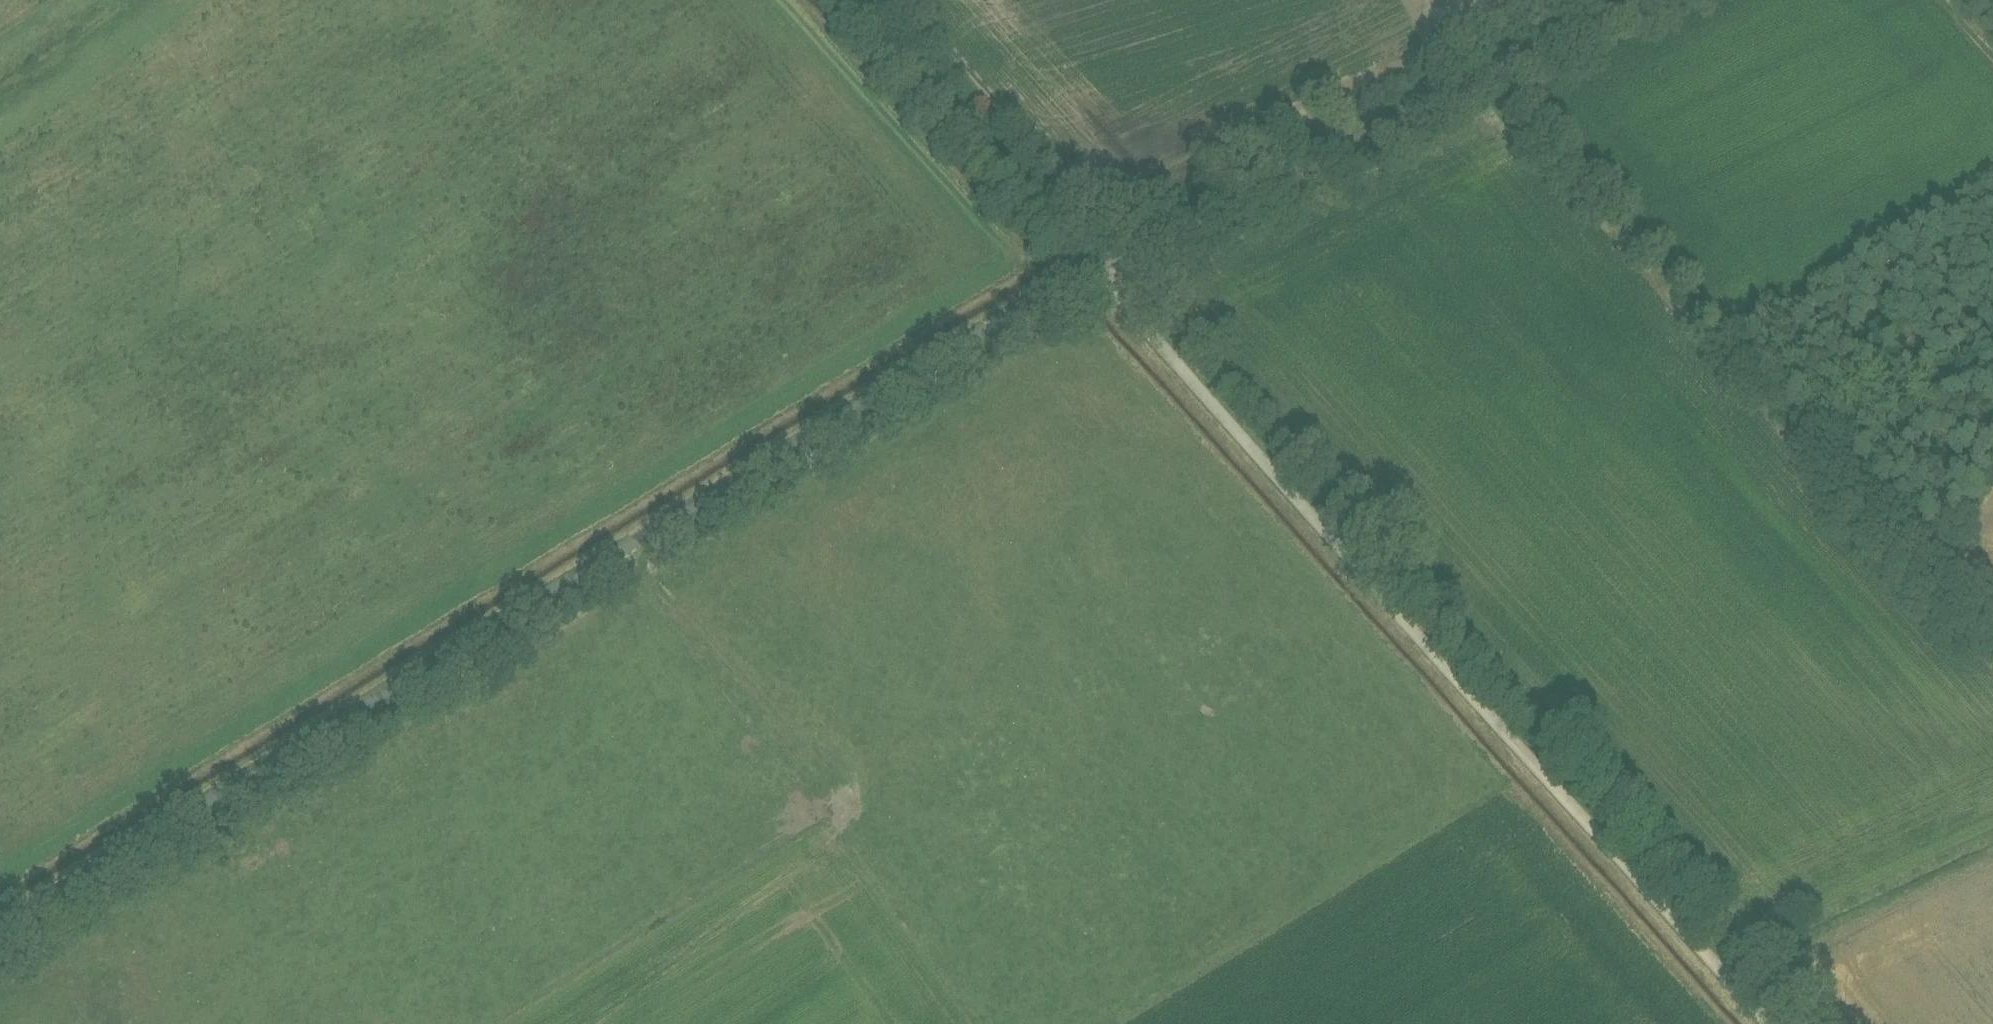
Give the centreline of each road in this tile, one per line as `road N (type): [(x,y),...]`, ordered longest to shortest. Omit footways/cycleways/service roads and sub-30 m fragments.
road 1 (unclassified): [(0,925),(1096,275),(1650,0)]
road 2 (track): [(1773,1023),(851,0)]

